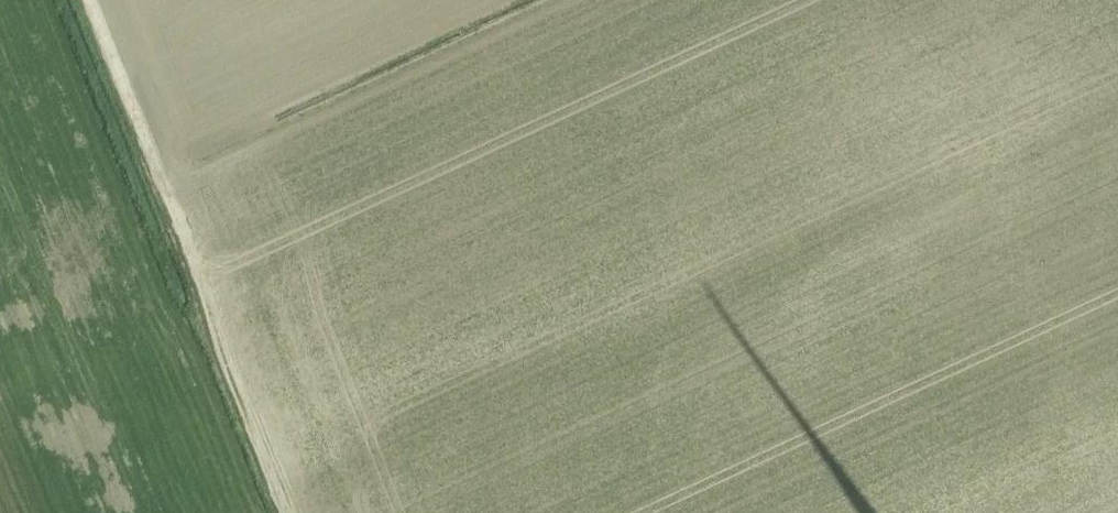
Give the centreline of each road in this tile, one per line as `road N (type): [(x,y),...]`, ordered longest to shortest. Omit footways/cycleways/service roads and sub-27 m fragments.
road 1 (track): [(290,512),(85,0)]

